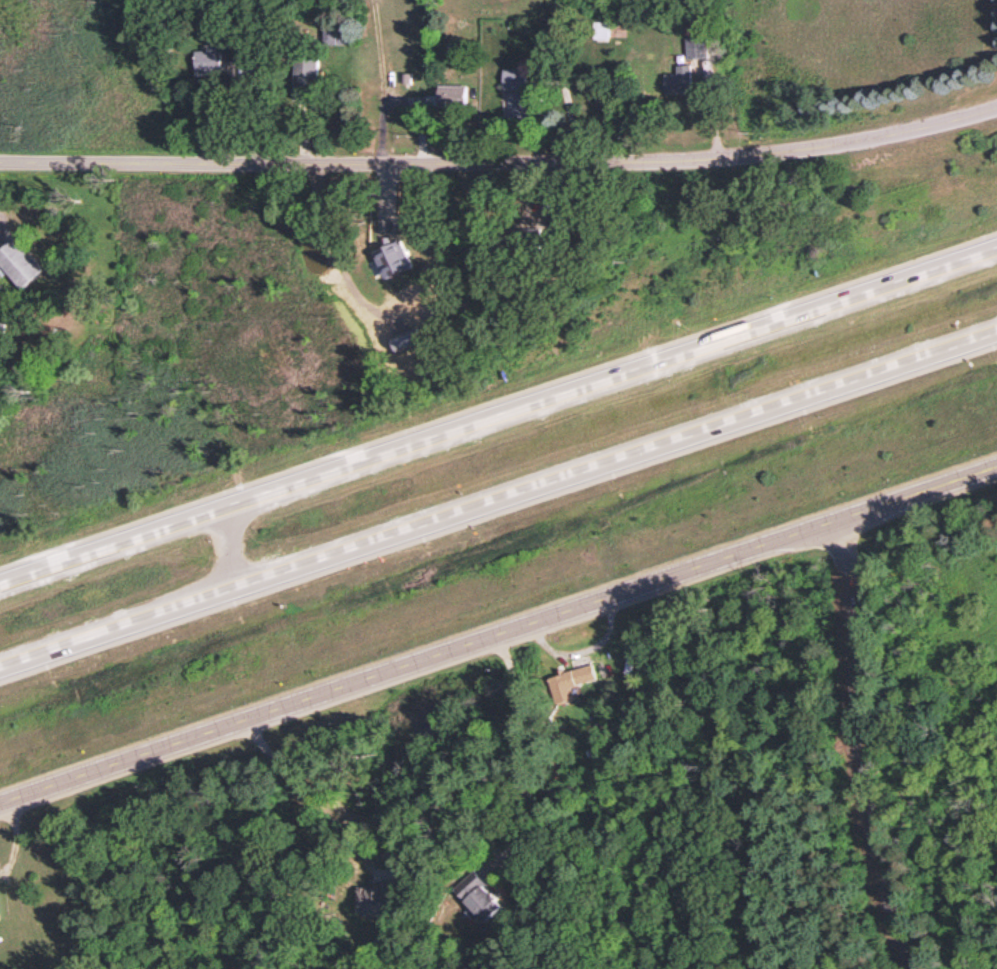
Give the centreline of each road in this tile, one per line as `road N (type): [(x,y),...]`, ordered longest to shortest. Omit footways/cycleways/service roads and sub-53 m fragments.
road 1 (motorway): [(996,239),(0,576)]
road 2 (tertiary): [(0,799),(996,463)]
road 3 (motorway): [(0,664),(996,329)]
road 4 (residential): [(0,161),(706,156),(948,123),(996,106)]
road 5 (residential): [(908,968),(857,787),(846,559),(830,519)]

